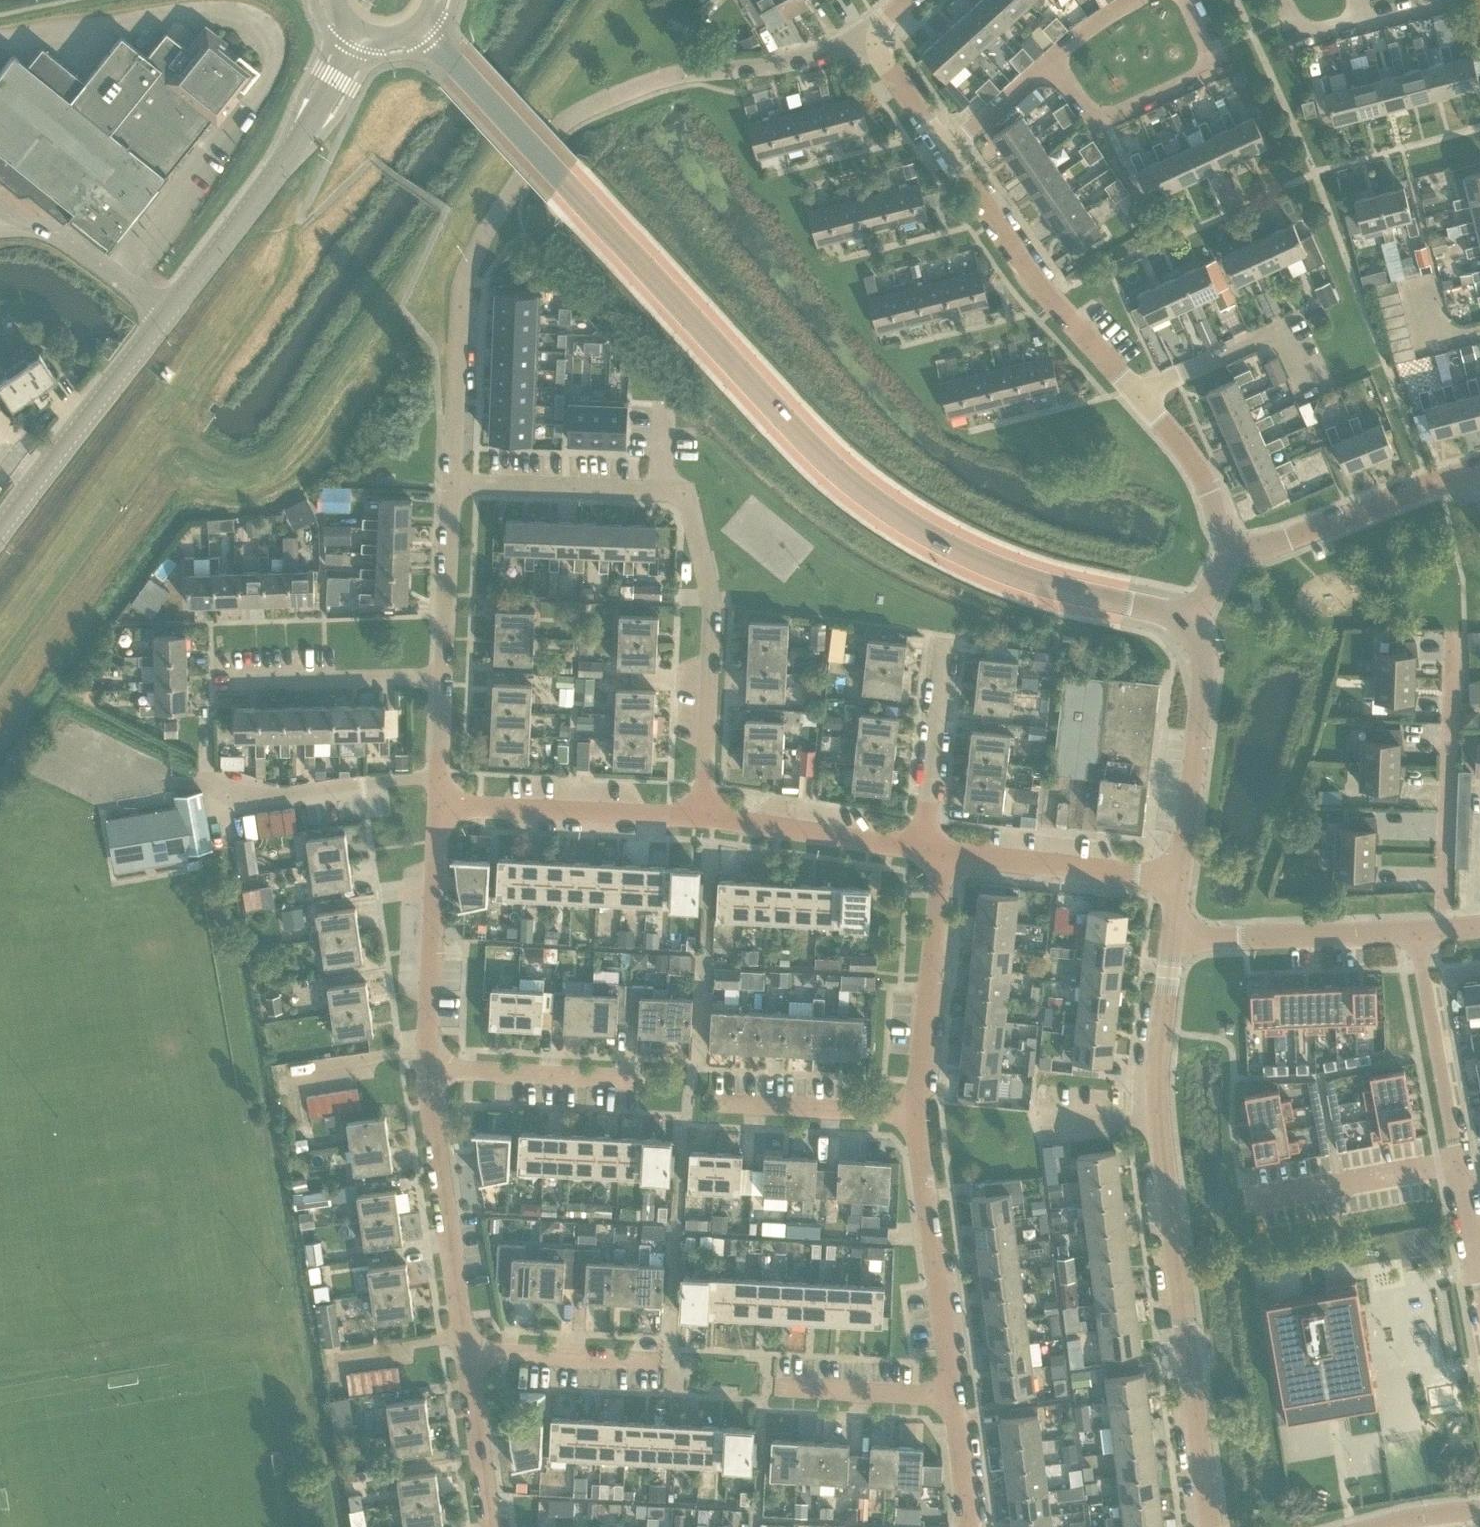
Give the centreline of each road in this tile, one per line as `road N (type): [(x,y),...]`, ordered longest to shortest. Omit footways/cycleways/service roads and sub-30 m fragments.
road 1 (unclassified): [(1181,622),(1147,605),(1000,567),(861,490),(420,24)]
road 2 (residential): [(452,481),(466,272),(561,124),(671,75),(775,64),(878,39)]
road 3 (secondary): [(0,532),(291,150),(361,32)]
road 4 (unclassified): [(1211,1526),(1158,1110),(1173,934)]
road 5 (residential): [(705,817),(712,609),(687,490),(452,481)]
road 6 (residential): [(1142,399),(1034,279),(945,149)]
road 7 (residential): [(1453,631),(1444,928)]
road 8 (residential): [(466,1356),(428,1067)]
road 9 (residential): [(1050,59),(1097,122),(1219,67),(1189,0)]
road 10 (residential): [(953,1390),(917,1112)]
road 11 (residential): [(705,817),(438,804)]
road 12 (unclassified): [(1181,879),(1204,672),(1200,646),(1181,622)]
road 13 (residential): [(428,1067),(438,804)]
road 14 (residential): [(917,1112),(943,851)]
road 15 (residential): [(1234,542),(1277,542),(1479,468)]
road 16 (residential): [(1173,934),(1419,930)]
road 17 (residential): [(1181,879),(943,851)]
road 18 (residential): [(1456,1163),(1419,930)]
road 19 (residential): [(1142,399),(1161,381),(1281,327),(1313,398)]
road 20 (residential): [(216,681),(443,678)]
road 21 (residential): [(921,848),(705,817)]
road 22 (residential): [(1456,1163),(1244,1202)]
road 23 (residential): [(921,848),(945,637)]
road 24 (residential): [(636,1078),(428,1067)]
road 25 (residential): [(714,1102),(917,1112)]
road 26 (residential): [(443,678),(452,481)]
road 27 (residential): [(660,1360),(466,1356)]
road 28 (residential): [(953,1390),(776,1386)]
road 29 (residential): [(1234,542),(1221,529),(1196,462),(1142,399)]
road 30 (residential): [(491,1526),(466,1356)]
road 31 (residential): [(969,1526),(953,1390)]
road 32 (residential): [(1479,1290),(1456,1163)]
road 33 (residential): [(945,149),(878,39)]
road 34 (residential): [(438,804),(443,678)]

